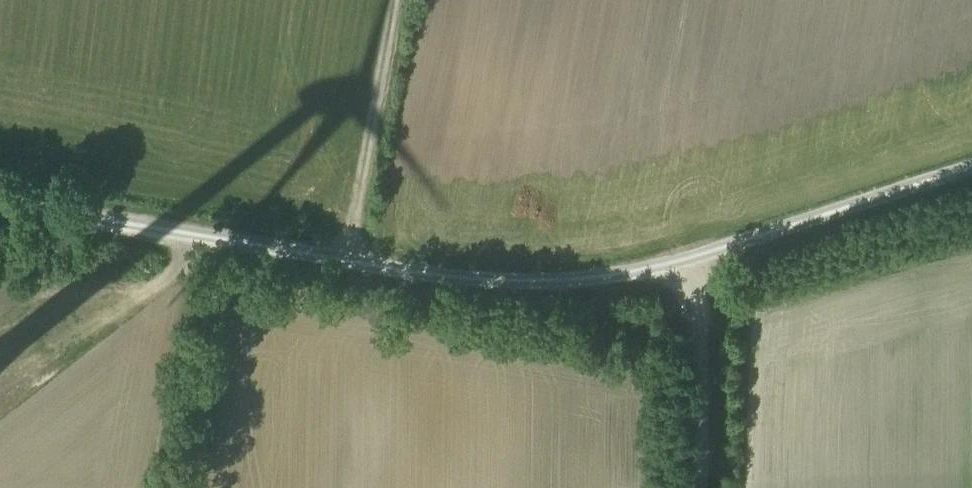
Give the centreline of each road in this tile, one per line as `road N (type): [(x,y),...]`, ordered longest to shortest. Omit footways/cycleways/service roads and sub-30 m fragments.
road 1 (unclassified): [(0,196),(433,272),(552,278),(711,255),(971,169)]
road 2 (track): [(202,227),(158,487)]
road 3 (track): [(710,487),(711,255)]

